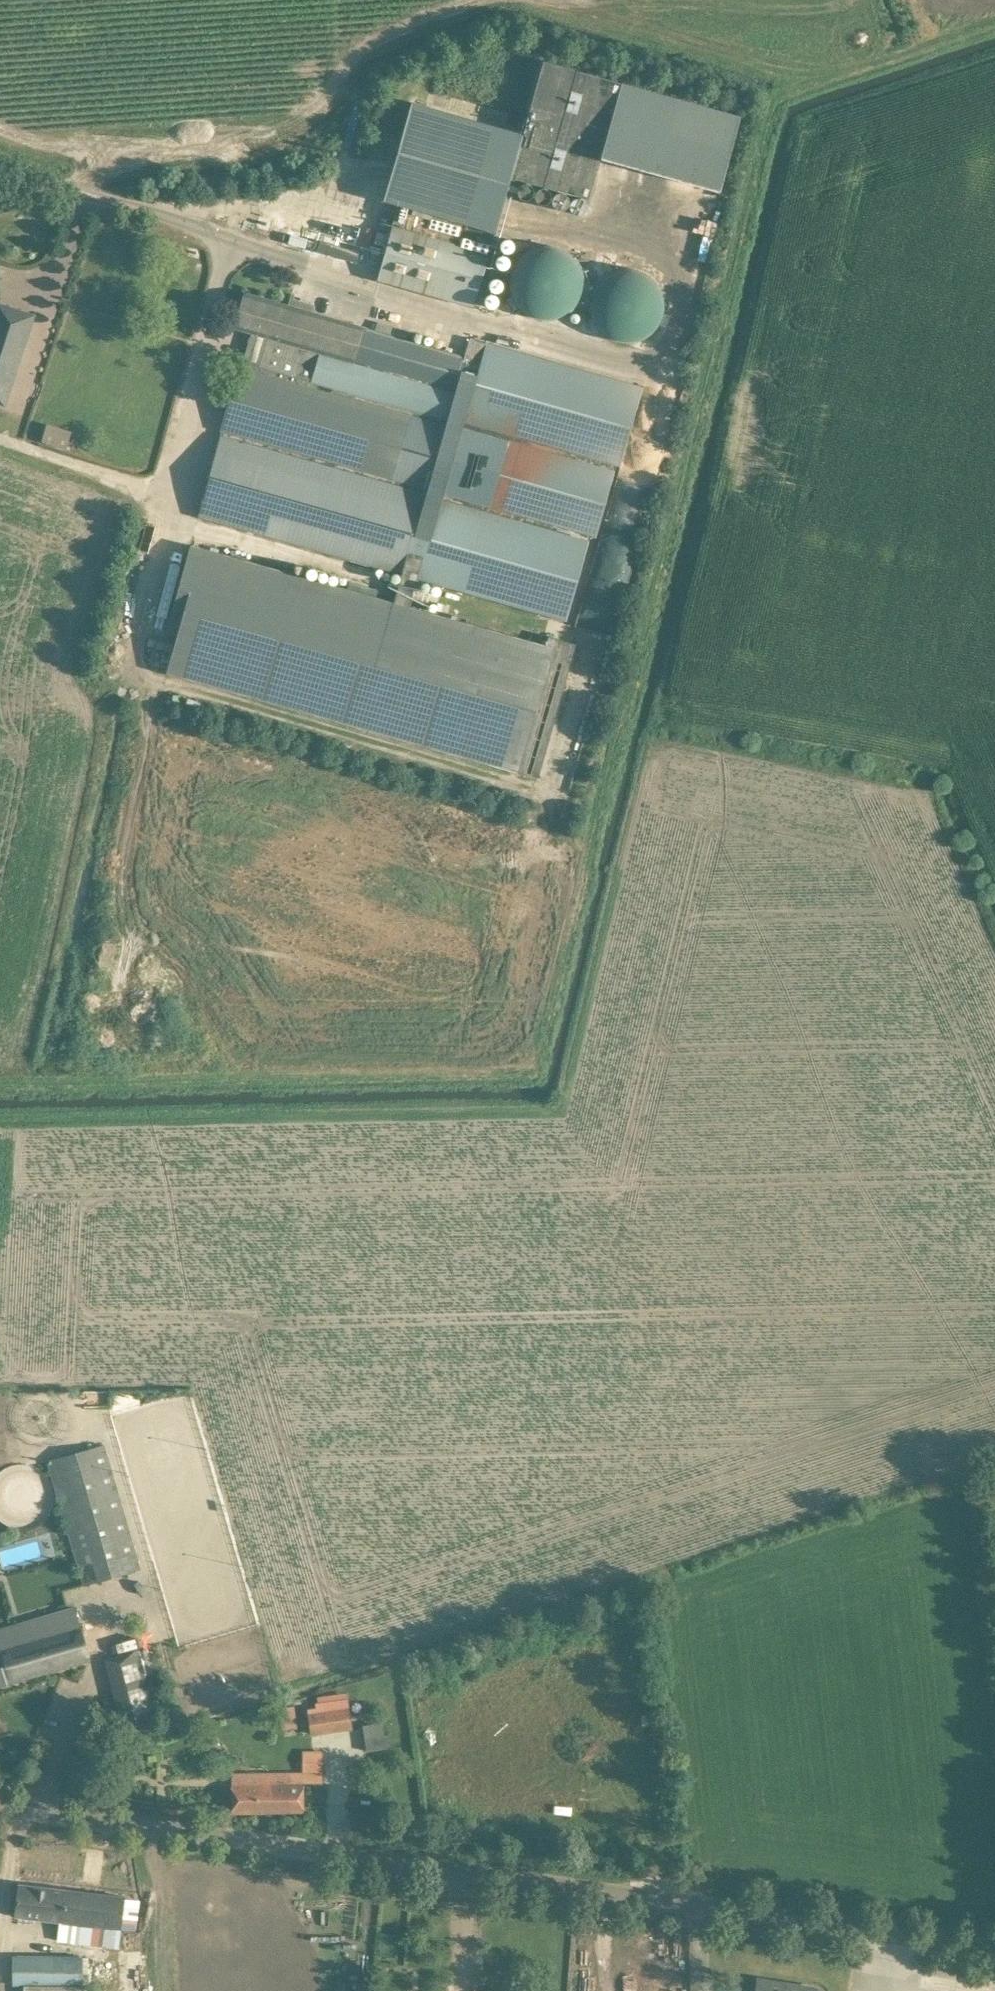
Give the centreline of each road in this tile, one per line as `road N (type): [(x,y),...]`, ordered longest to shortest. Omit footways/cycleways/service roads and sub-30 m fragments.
road 1 (unclassified): [(994,1960),(0,1811)]
road 2 (unclassified): [(306,275),(0,164)]

